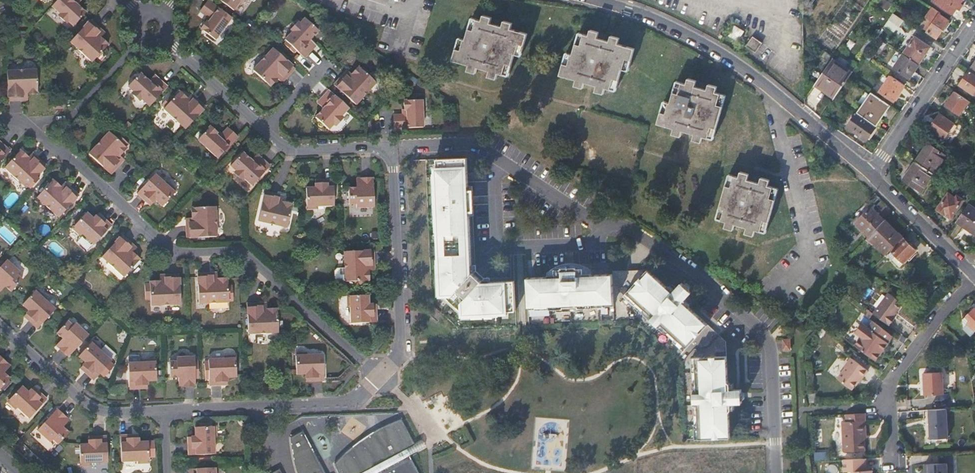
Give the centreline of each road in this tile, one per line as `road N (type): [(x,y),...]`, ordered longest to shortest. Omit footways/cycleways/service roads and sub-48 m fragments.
road 1 (residential): [(0,120),(51,138),(175,251),(239,249),(381,375)]
road 2 (residential): [(603,230),(622,226),(703,280),(768,342),(776,472)]
road 3 (residential): [(381,375),(403,340),(393,150)]
road 4 (residential): [(164,412),(351,402),(381,375)]
road 5 (residential): [(780,98),(777,117),(809,260),(778,296)]
road 6 (residential): [(974,280),(898,370),(885,400),(893,460)]
road 7 (residential): [(780,98),(699,40),(598,0)]
road 8 (residential): [(603,230),(591,245),(500,245),(493,154)]
road 9 (residential): [(0,325),(97,410),(164,412)]
road 10 (residential): [(873,176),(974,22)]
road 11 (residential): [(974,277),(873,176)]
road 12 (residential): [(266,131),(167,39)]
road 13 (residential): [(493,154),(603,230)]
road 14 (residential): [(393,150),(287,148),(266,131)]
road 15 (residential): [(873,176),(780,98)]

